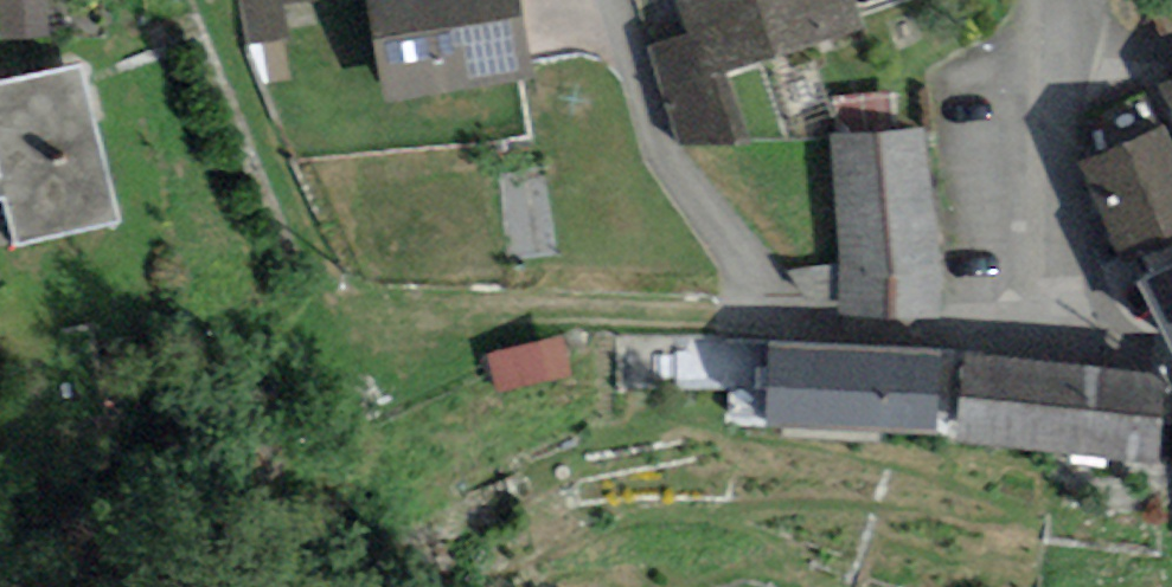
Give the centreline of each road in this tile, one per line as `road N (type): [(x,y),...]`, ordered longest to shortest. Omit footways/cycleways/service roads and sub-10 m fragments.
road 1 (residential): [(1171,347),(1058,335),(1058,0)]

